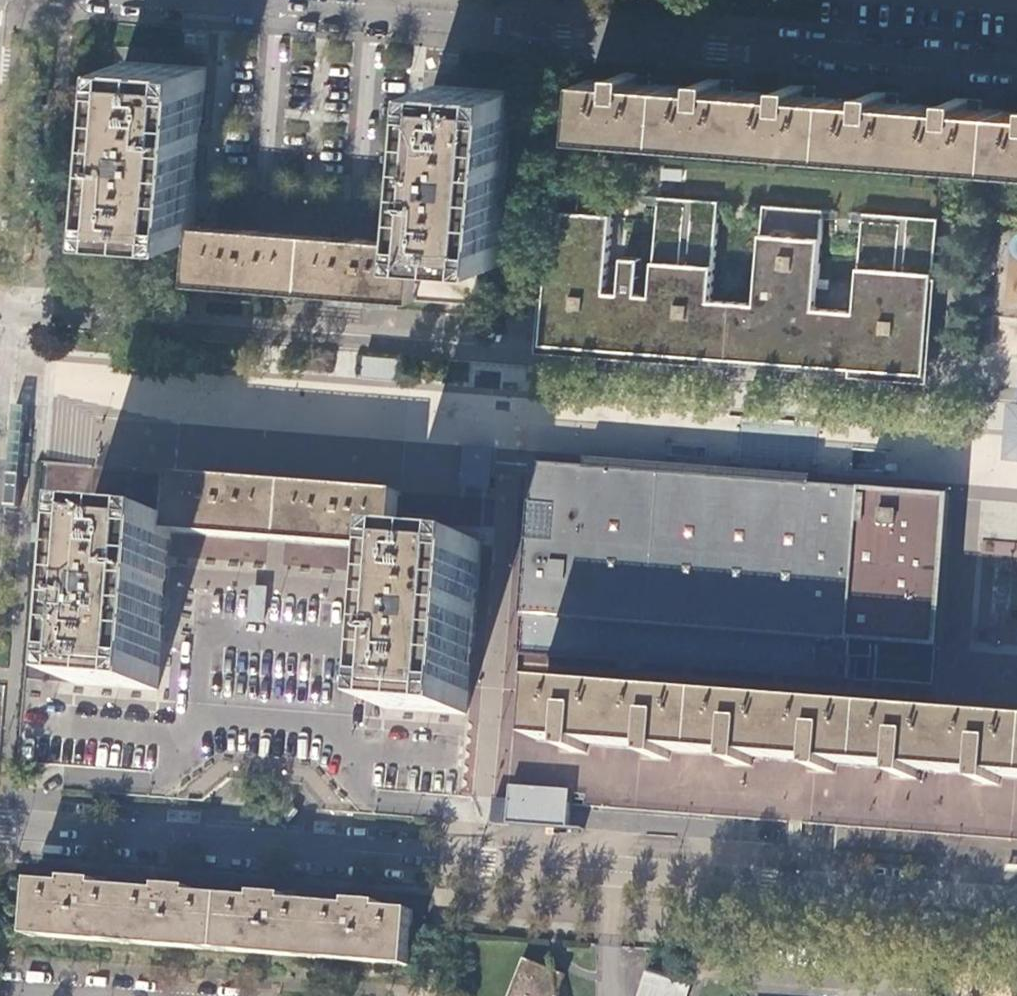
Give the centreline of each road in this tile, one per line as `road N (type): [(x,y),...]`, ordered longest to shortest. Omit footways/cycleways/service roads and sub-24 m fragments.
road 1 (unclassified): [(34,825),(1016,903)]
road 2 (unclassified): [(1016,66),(204,0)]

